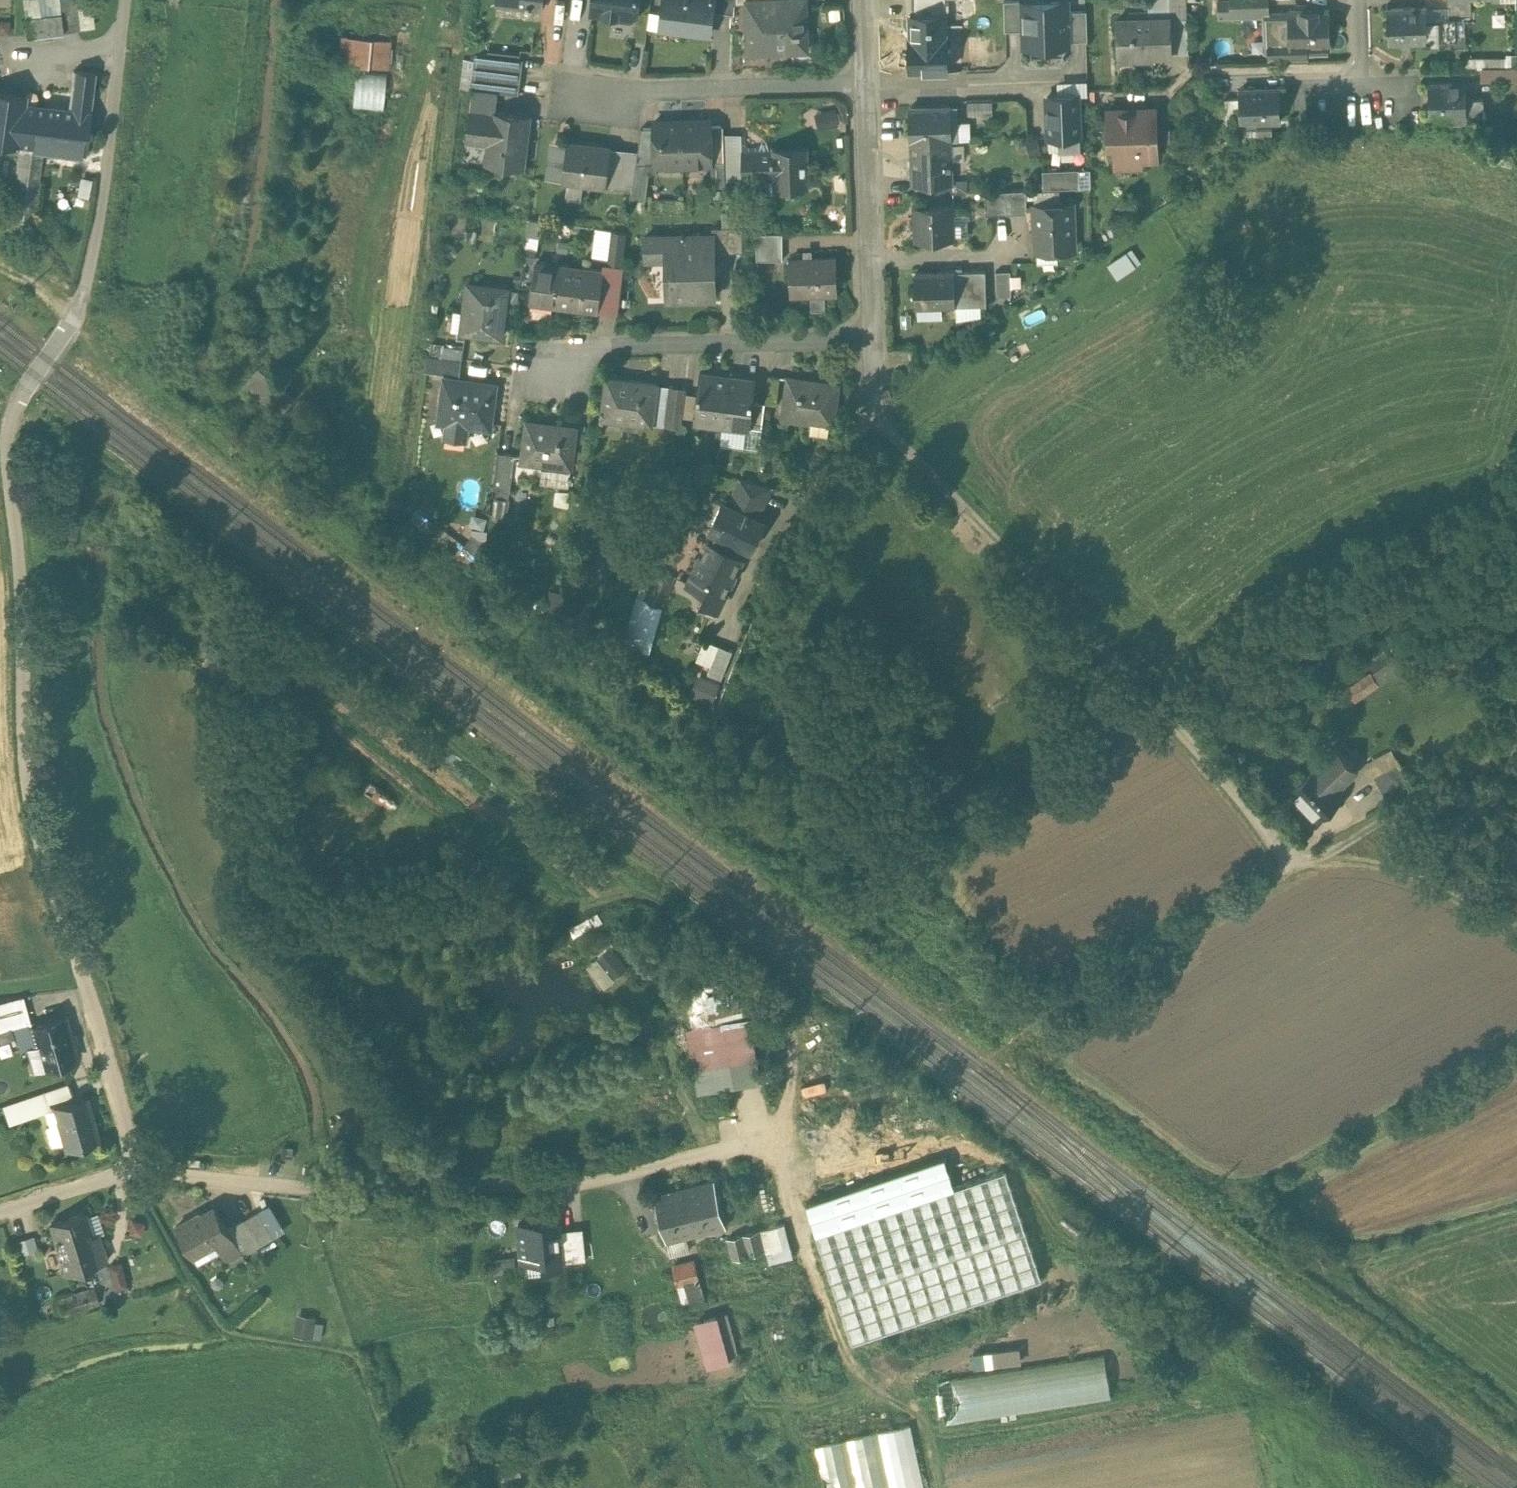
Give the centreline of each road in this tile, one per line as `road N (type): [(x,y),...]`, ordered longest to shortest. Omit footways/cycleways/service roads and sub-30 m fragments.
road 1 (residential): [(0,1211),(88,1180),(112,1165),(126,1139),(124,1104),(34,835),(23,778),(7,438),(22,389),(86,284),(126,0)]
road 2 (residential): [(871,337),(876,412),(1305,861)]
road 3 (residential): [(871,337),(546,351)]
road 4 (residential): [(862,82),(588,96)]
road 5 (residential): [(862,82),(871,337)]
road 6 (residential): [(1358,68),(1201,71)]

